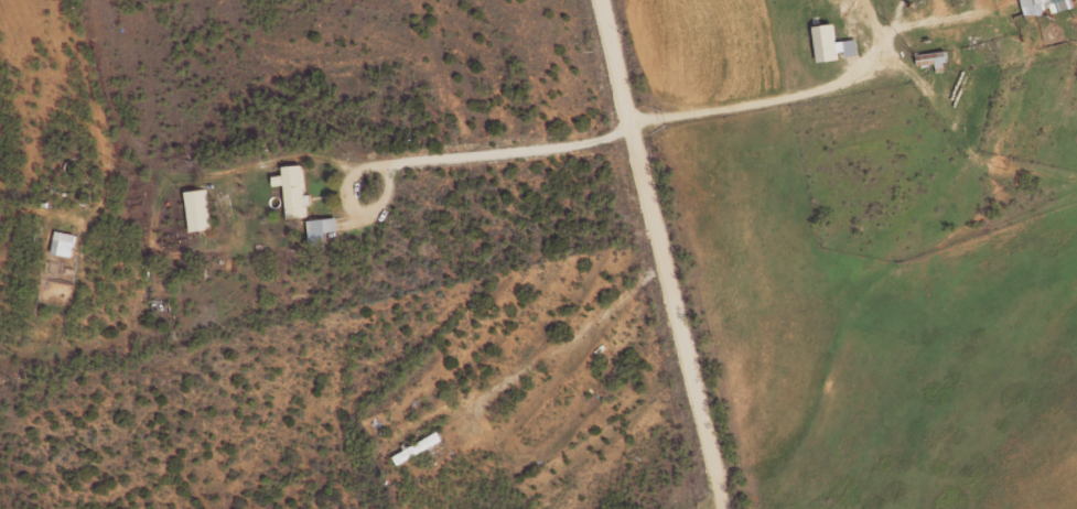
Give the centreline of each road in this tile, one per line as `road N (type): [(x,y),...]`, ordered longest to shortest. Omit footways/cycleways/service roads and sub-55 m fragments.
road 1 (residential): [(711,508),(636,128),(600,0)]
road 2 (residential): [(1076,69),(1058,43),(1009,14),(892,37),(636,128)]

